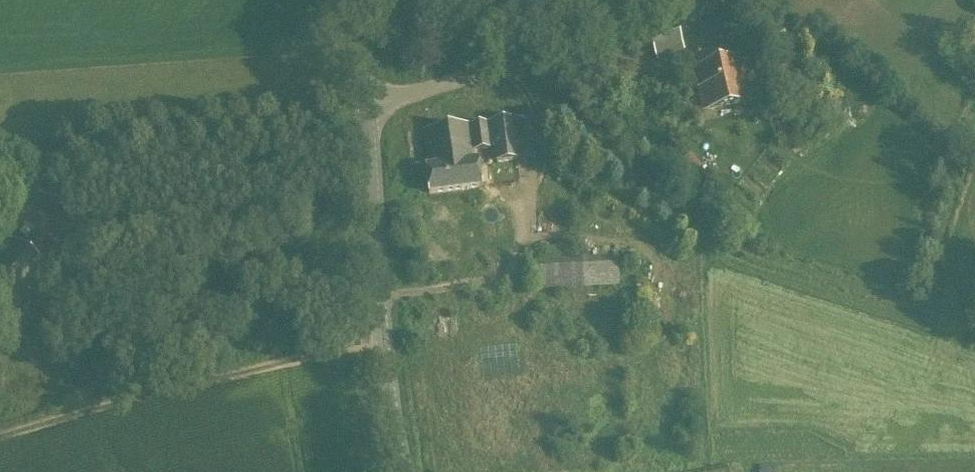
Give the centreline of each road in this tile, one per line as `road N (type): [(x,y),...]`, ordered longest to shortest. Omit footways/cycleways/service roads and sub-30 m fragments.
road 1 (tertiary): [(367,106),(384,388),(399,471)]
road 2 (unclassified): [(367,106),(520,57),(647,0)]

